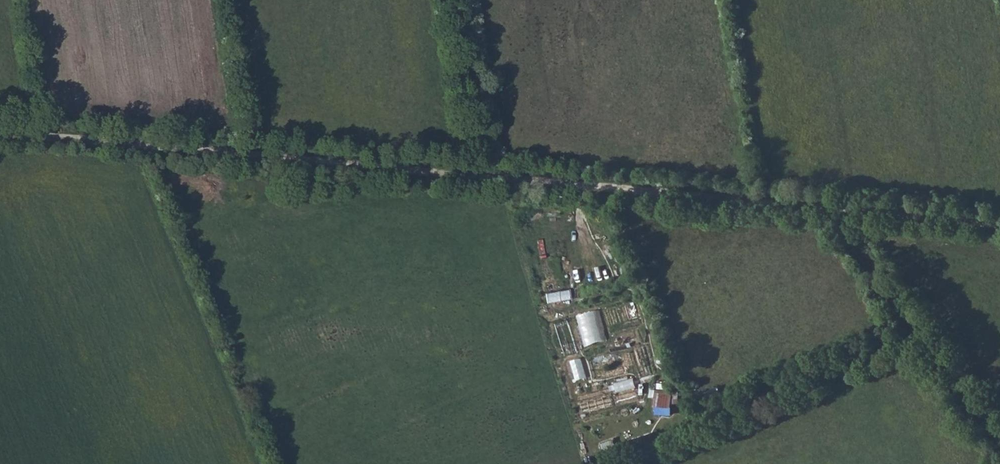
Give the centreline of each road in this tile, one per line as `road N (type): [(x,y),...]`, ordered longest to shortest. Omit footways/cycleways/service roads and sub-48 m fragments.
road 1 (track): [(0,134),(477,178)]
road 2 (track): [(477,178),(841,212)]
road 3 (track): [(841,212),(999,443)]
road 4 (track): [(477,178),(447,0)]
road 5 (track): [(841,212),(999,227)]

